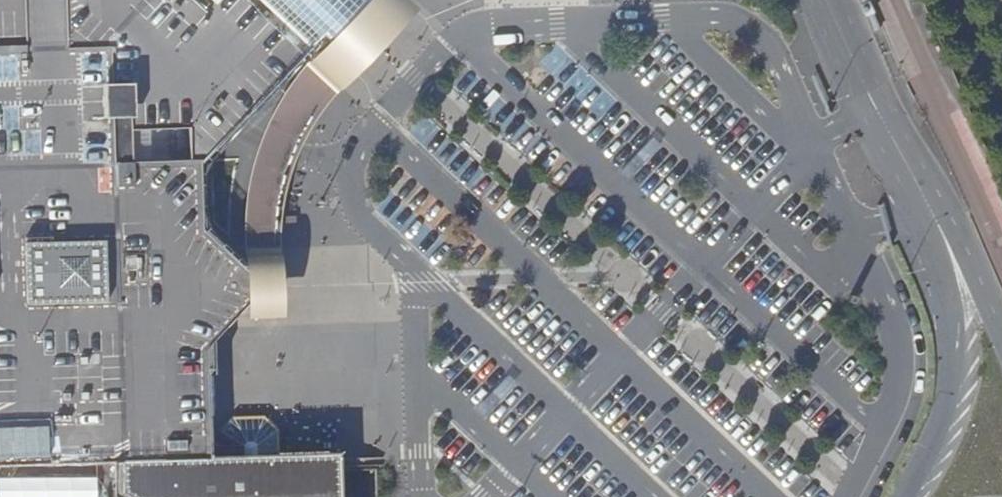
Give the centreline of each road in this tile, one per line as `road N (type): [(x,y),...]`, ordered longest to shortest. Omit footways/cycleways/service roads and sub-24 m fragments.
road 1 (tertiary): [(942,231),(954,350),(941,429),(915,496)]
road 2 (tertiary): [(942,231),(829,0)]

